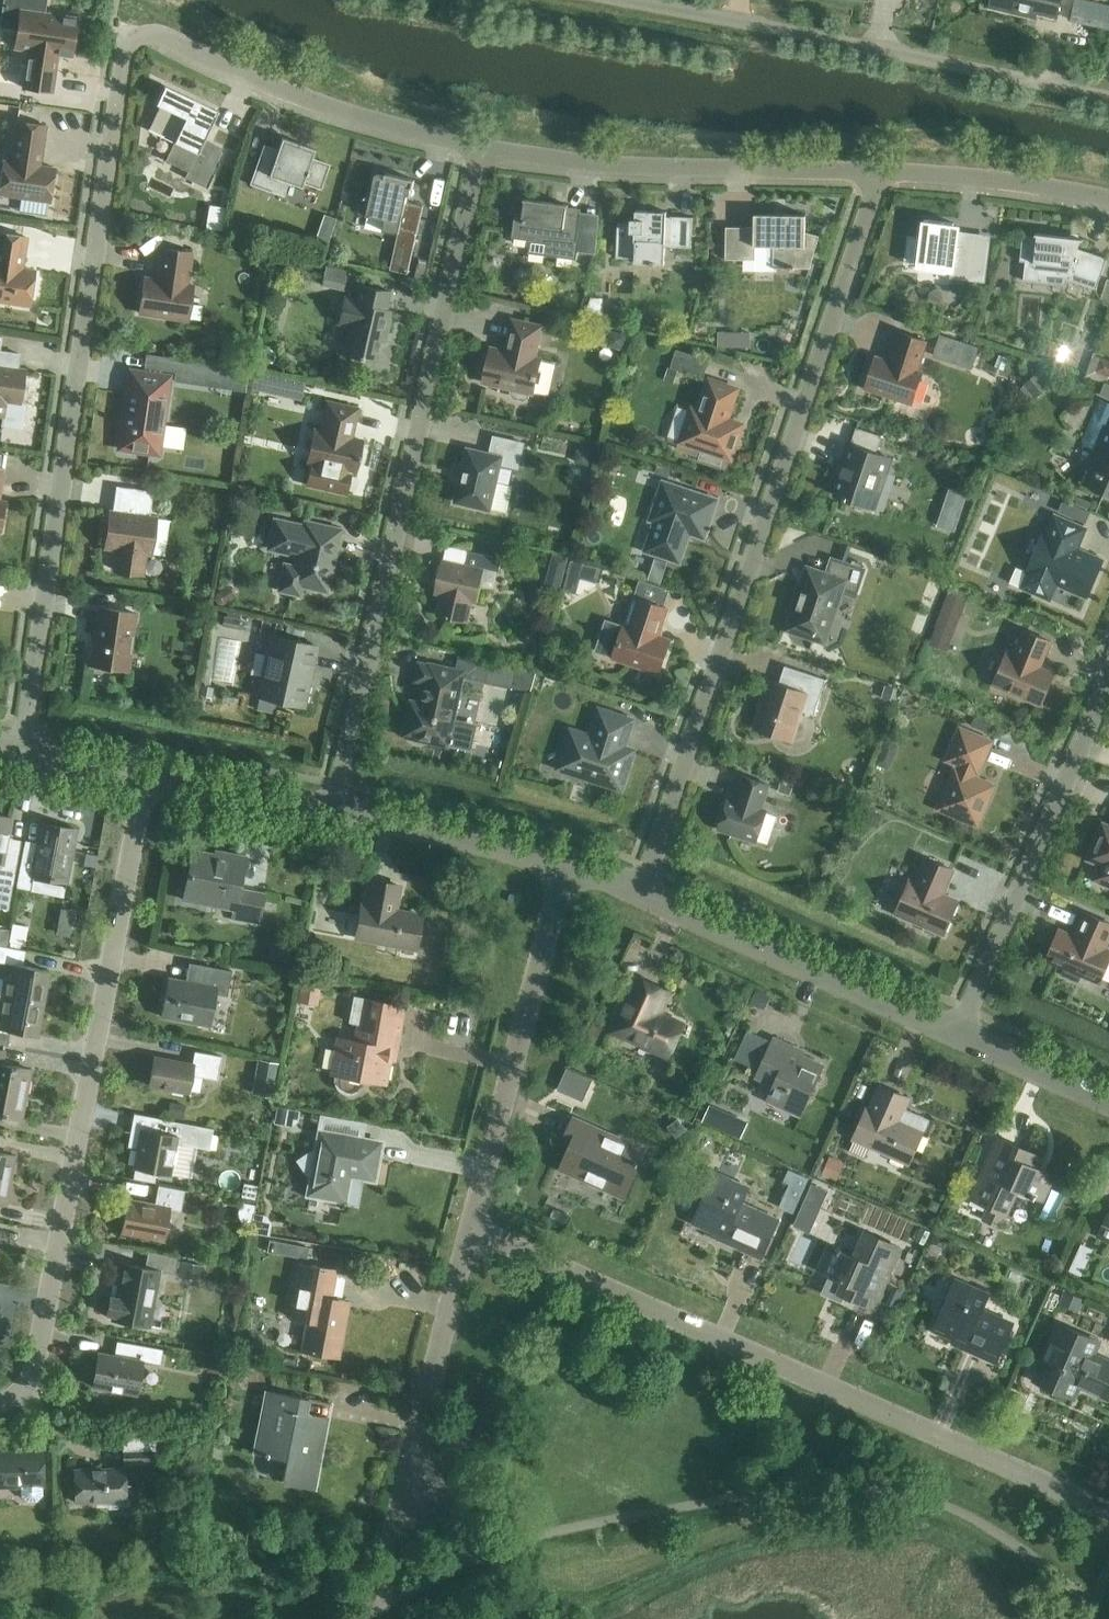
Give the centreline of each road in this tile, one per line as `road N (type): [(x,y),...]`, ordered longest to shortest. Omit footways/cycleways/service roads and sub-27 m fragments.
road 1 (residential): [(21,750),(125,45),(156,35),(279,94),(477,147)]
road 2 (residential): [(643,892),(878,175)]
road 3 (residential): [(1108,1506),(471,1226)]
road 4 (residential): [(331,809),(477,147)]
road 5 (residential): [(0,1402),(25,1388),(36,1361),(151,774)]
road 6 (residential): [(1108,91),(634,0)]
road 7 (residential): [(477,147),(584,162),(878,175)]
road 8 (residential): [(957,1032),(1108,675)]
road 9 (residential): [(471,1226),(565,864)]
road 10 (residential): [(957,1032),(643,892)]
road 11 (residential): [(403,1501),(471,1226)]
road 12 (residential): [(565,864),(331,809)]
road 13 (residential): [(878,175),(977,180),(1108,202)]
road 14 (residential): [(331,809),(151,774)]
road 15 (residential): [(1108,1101),(957,1032)]
road 16 (residential): [(151,774),(21,750)]

